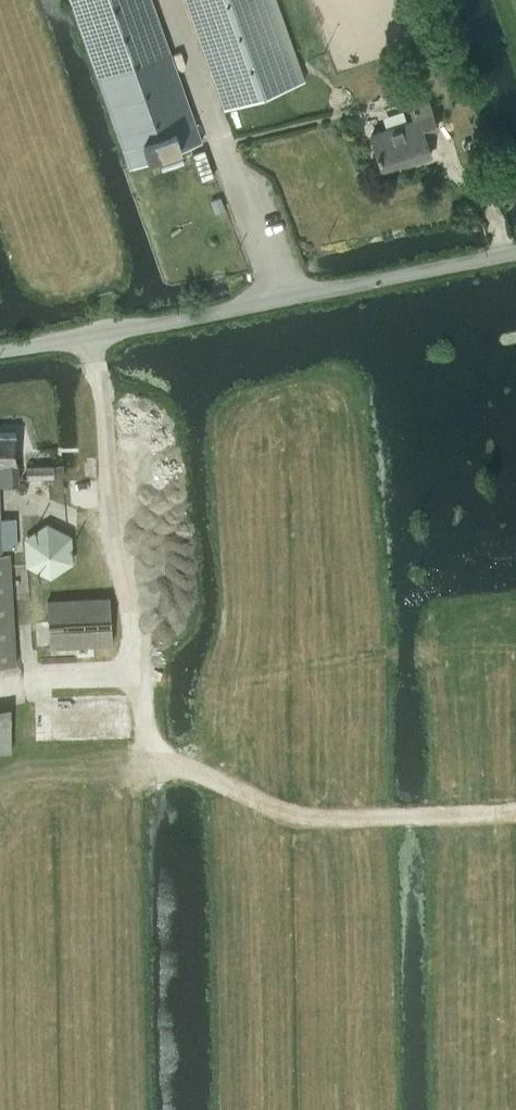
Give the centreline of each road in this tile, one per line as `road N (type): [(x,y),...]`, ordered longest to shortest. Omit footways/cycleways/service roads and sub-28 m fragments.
road 1 (unclassified): [(0,352),(515,258)]
road 2 (track): [(515,813),(300,815),(268,806),(170,762),(145,740),(134,679)]
road 3 (track): [(0,7),(113,335)]

